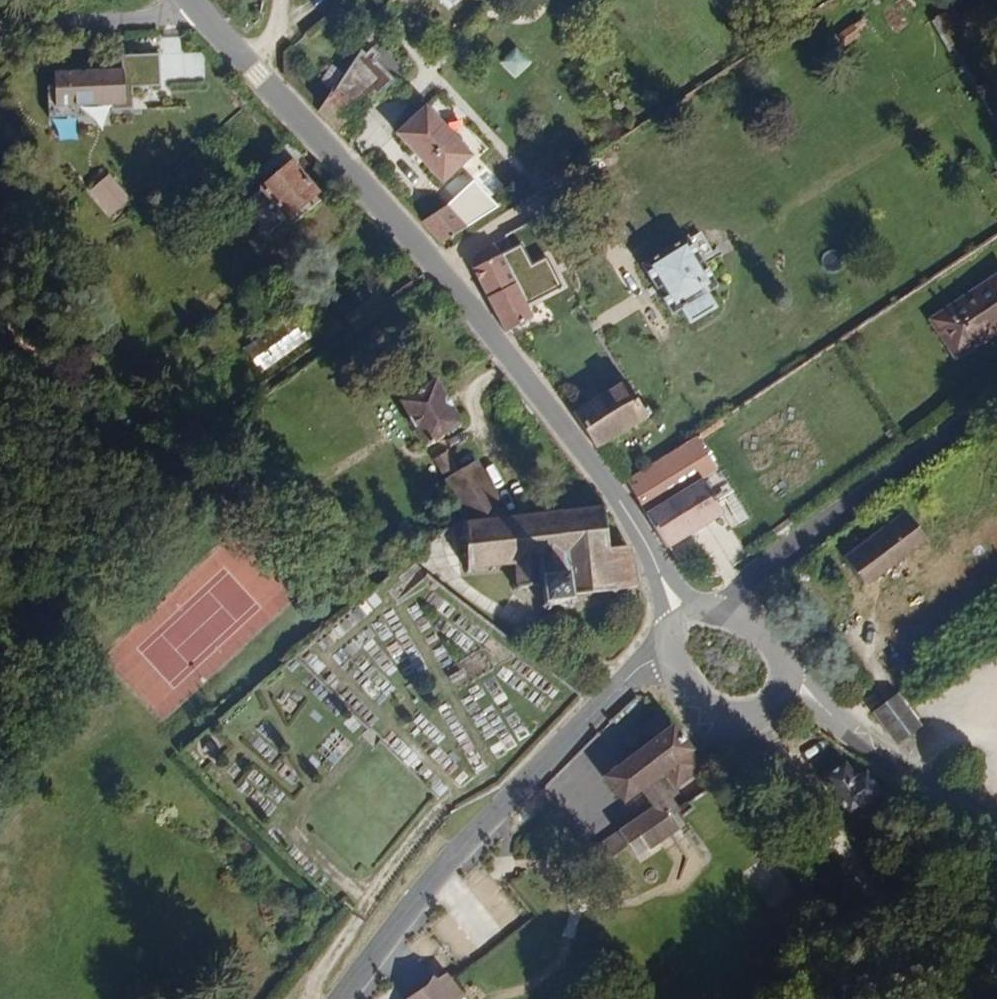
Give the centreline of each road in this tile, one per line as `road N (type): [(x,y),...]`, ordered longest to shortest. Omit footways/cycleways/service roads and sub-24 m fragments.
road 1 (tertiary): [(683,617),(617,496),(426,253),(188,1)]
road 2 (residential): [(670,658),(626,679),(471,838),(343,998)]
road 3 (residential): [(996,404),(754,576),(718,611)]
road 4 (track): [(759,718),(938,998)]
road 5 (tertiary): [(787,678),(996,837)]
road 6 (unclassified): [(0,24),(177,10),(188,1)]
road 7 (tertiary): [(670,658),(704,709),(728,722),(759,718),(776,706),(787,678)]

